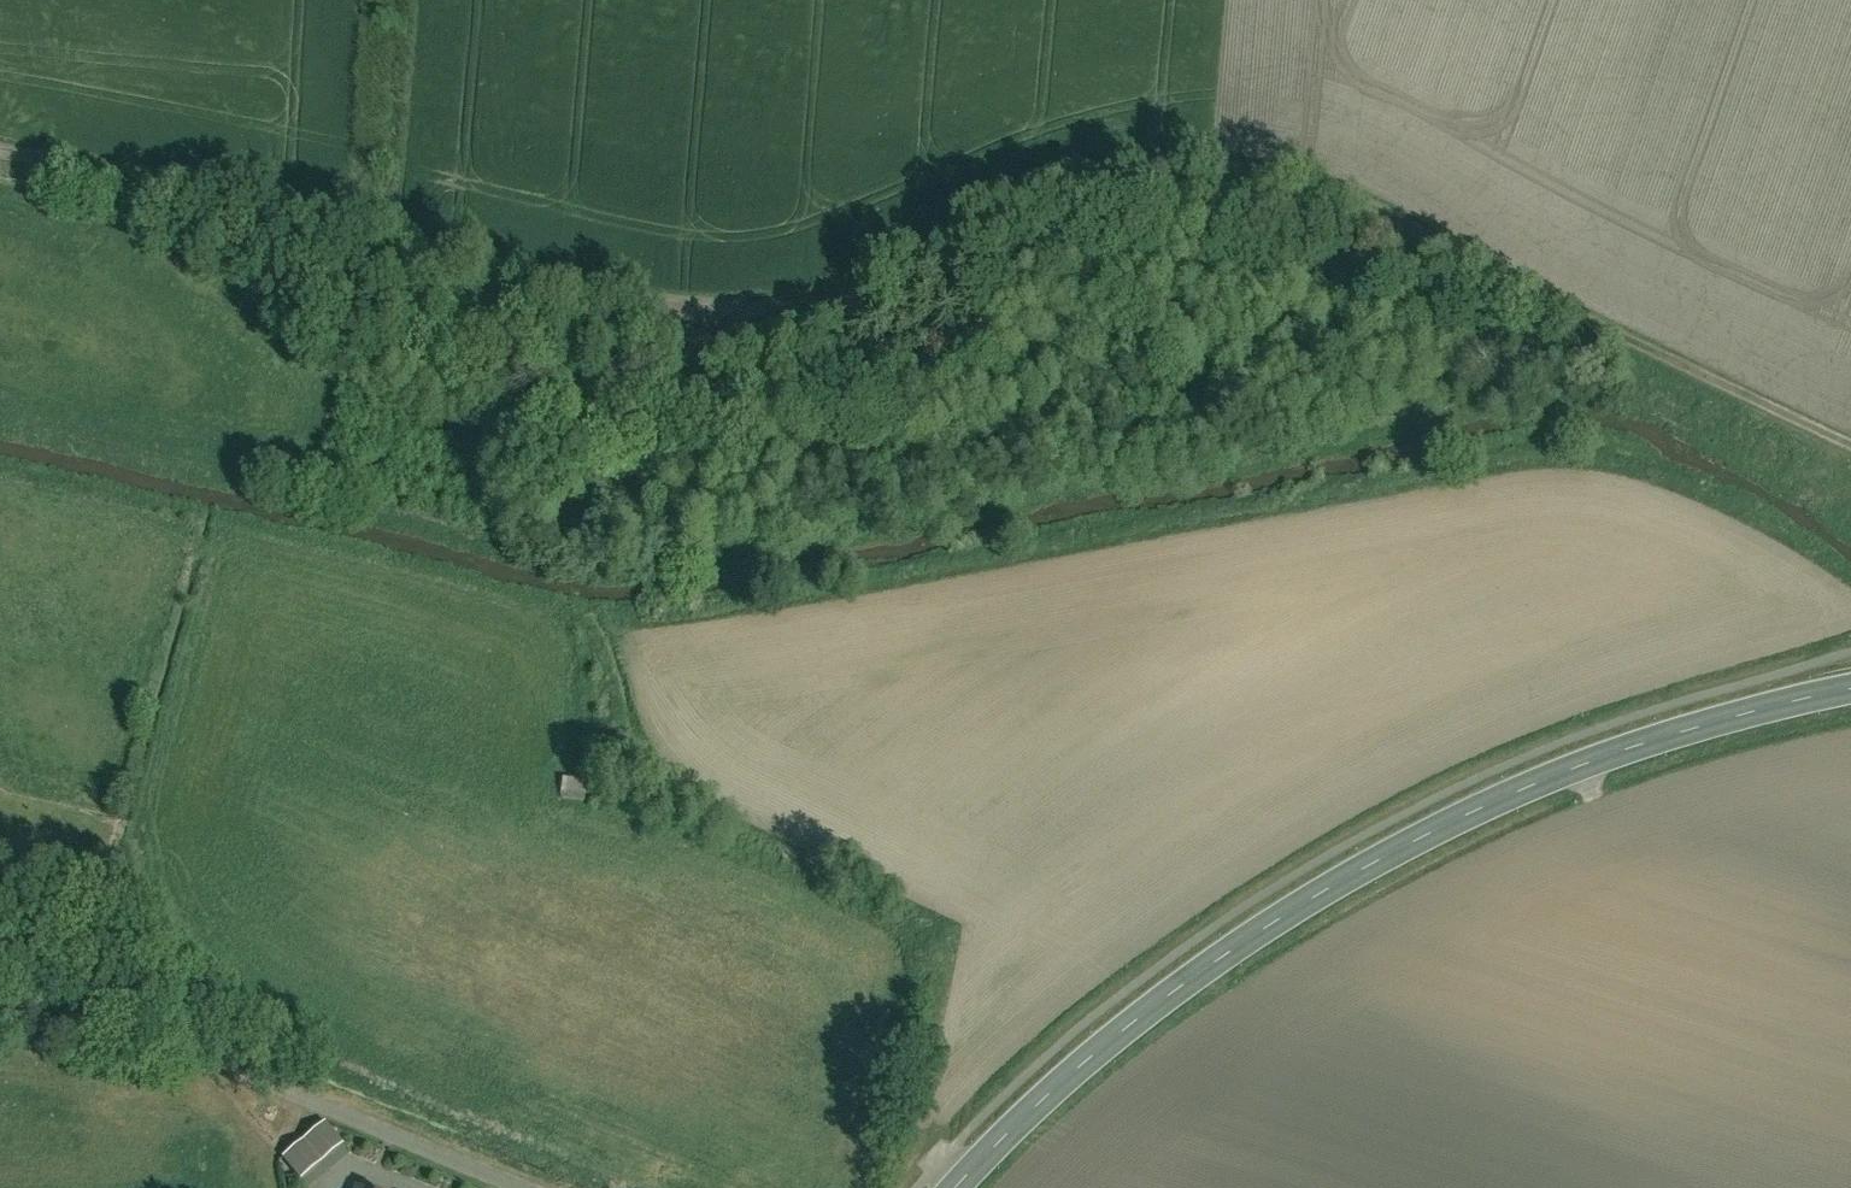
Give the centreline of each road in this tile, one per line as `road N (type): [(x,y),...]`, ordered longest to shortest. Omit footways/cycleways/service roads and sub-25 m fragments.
road 1 (track): [(1850,424),(1281,163),(1220,156),(1160,162),(1101,177),(833,285),(735,305),(671,297),(297,208),(215,173),(0,137)]
road 2 (tertiary): [(1850,689),(1627,748),(1469,811),(1337,881),(1226,949),(1089,1055),(950,1187)]

